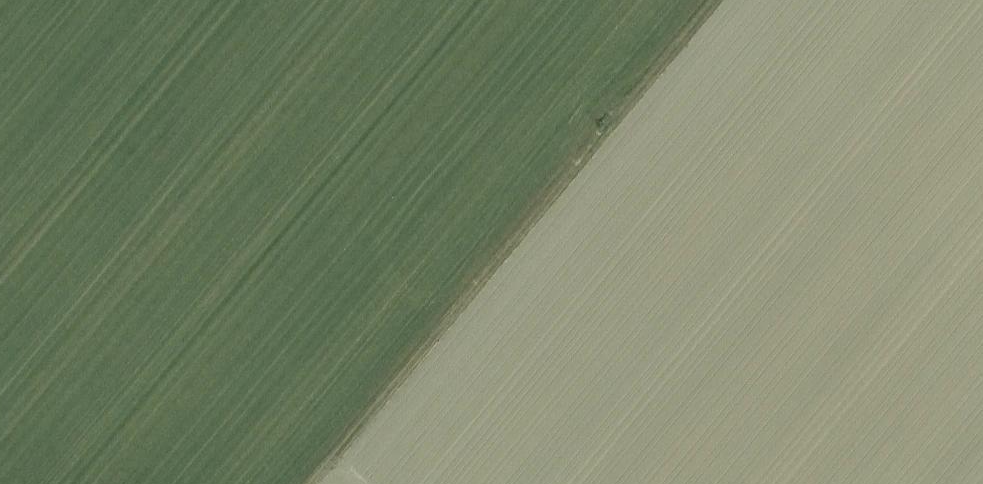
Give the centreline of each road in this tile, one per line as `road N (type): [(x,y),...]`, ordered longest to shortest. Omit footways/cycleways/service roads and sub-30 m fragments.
road 1 (track): [(713,0),(307,483)]

